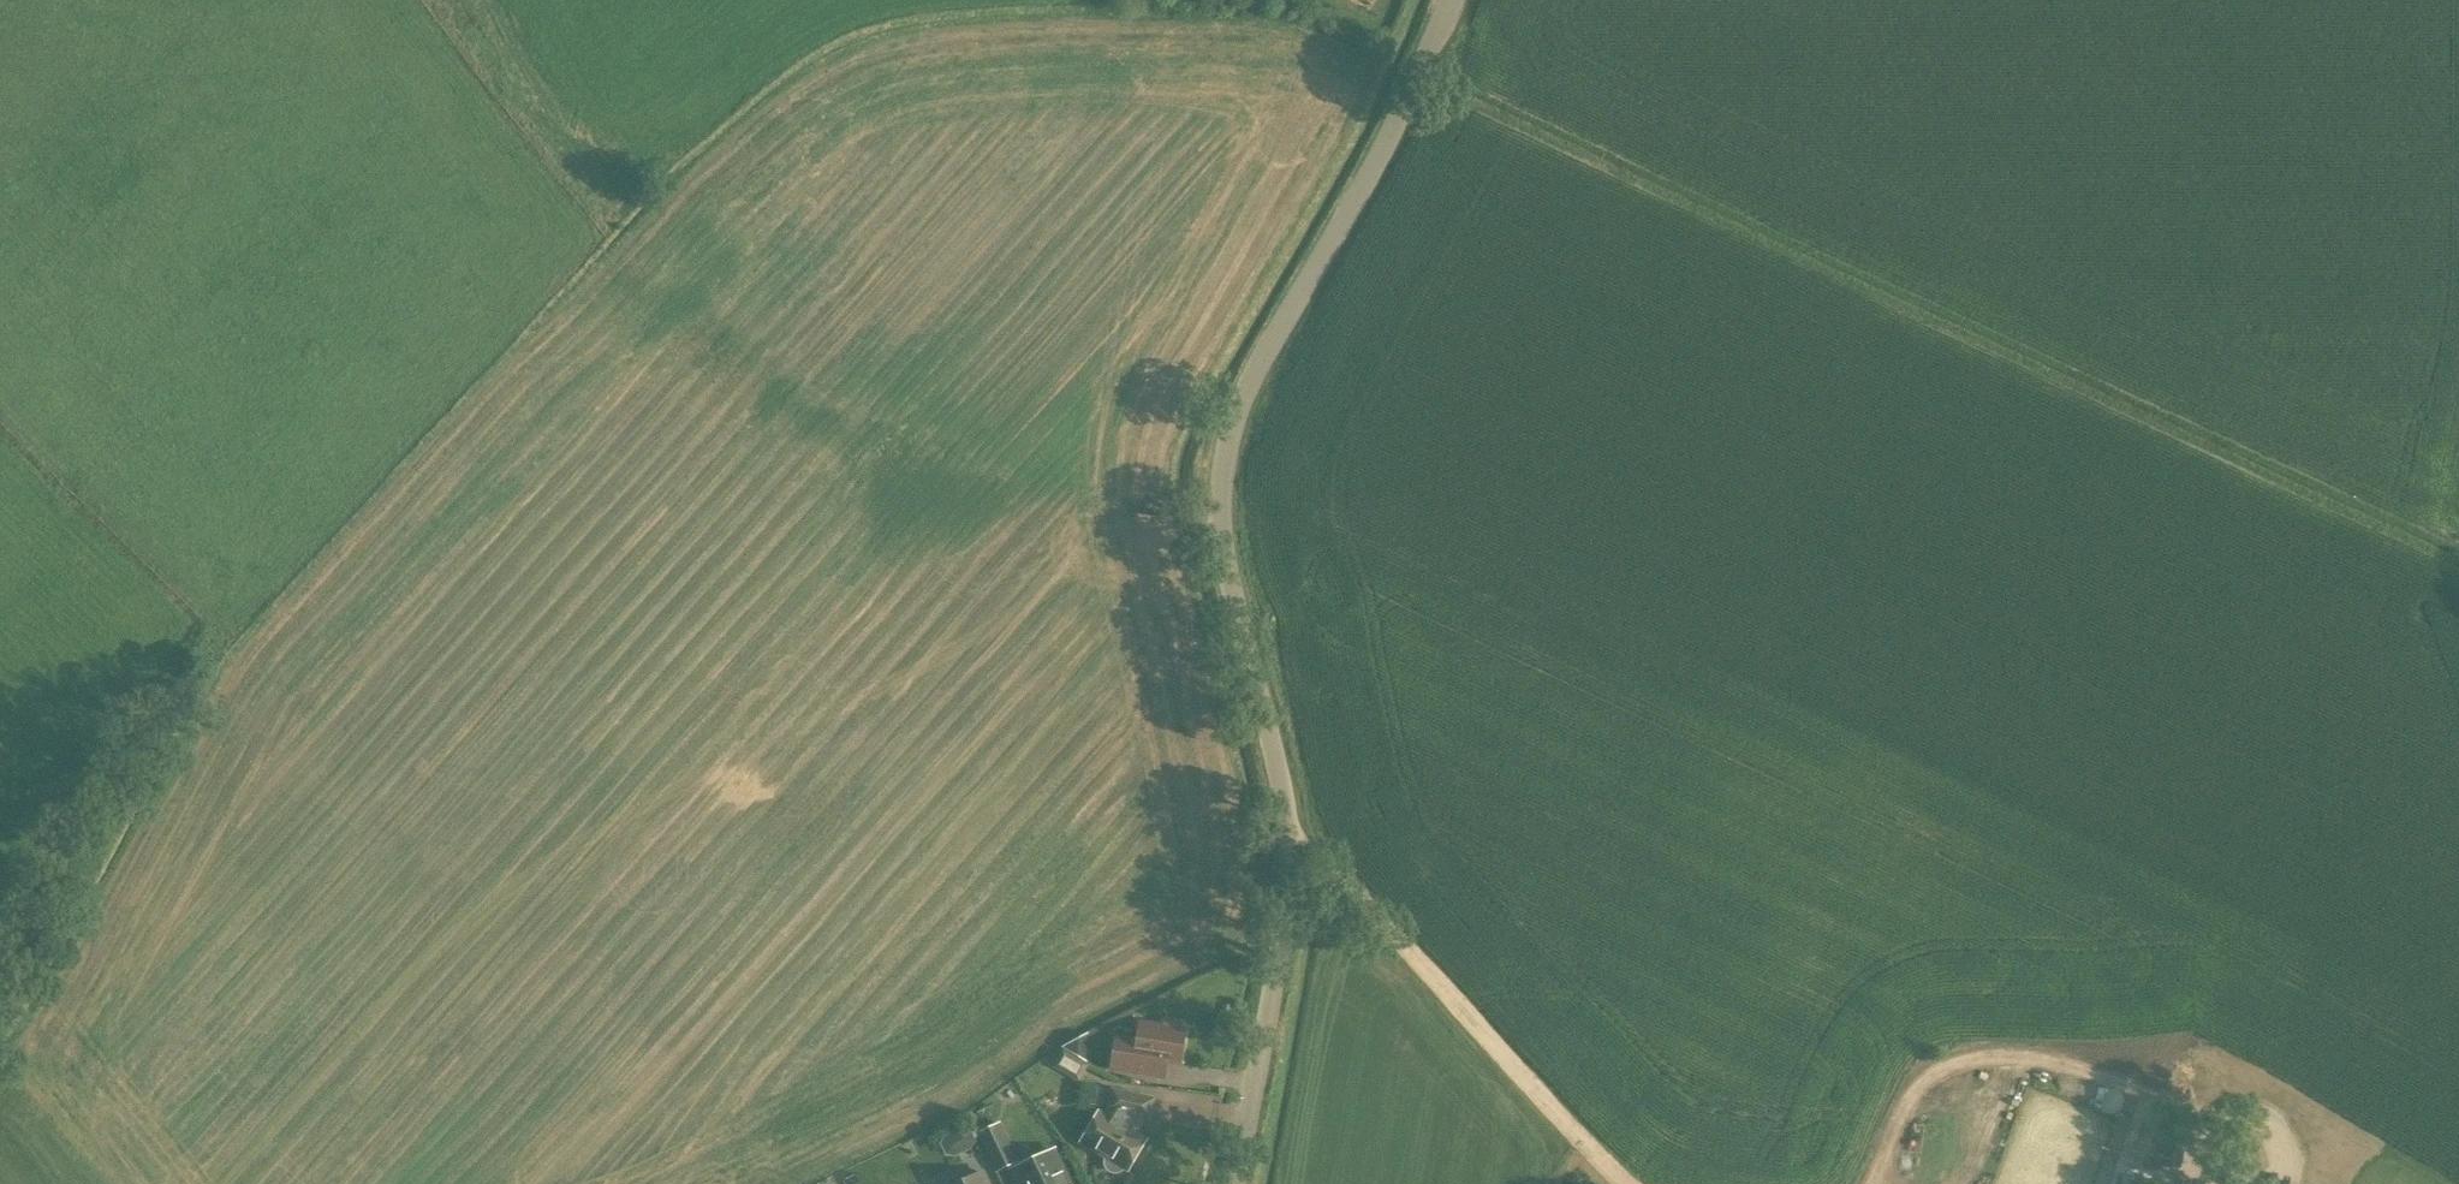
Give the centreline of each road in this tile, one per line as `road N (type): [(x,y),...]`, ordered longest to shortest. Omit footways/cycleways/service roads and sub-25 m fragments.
road 1 (tertiary): [(1235,1183),(1296,839),(1224,564),(1223,469),(1244,401),(1389,135),(1451,0)]
road 2 (track): [(1627,1183),(1296,839)]
road 3 (track): [(2178,1121),(2020,1063),(1936,1070),(1911,1100),(1876,1183)]

